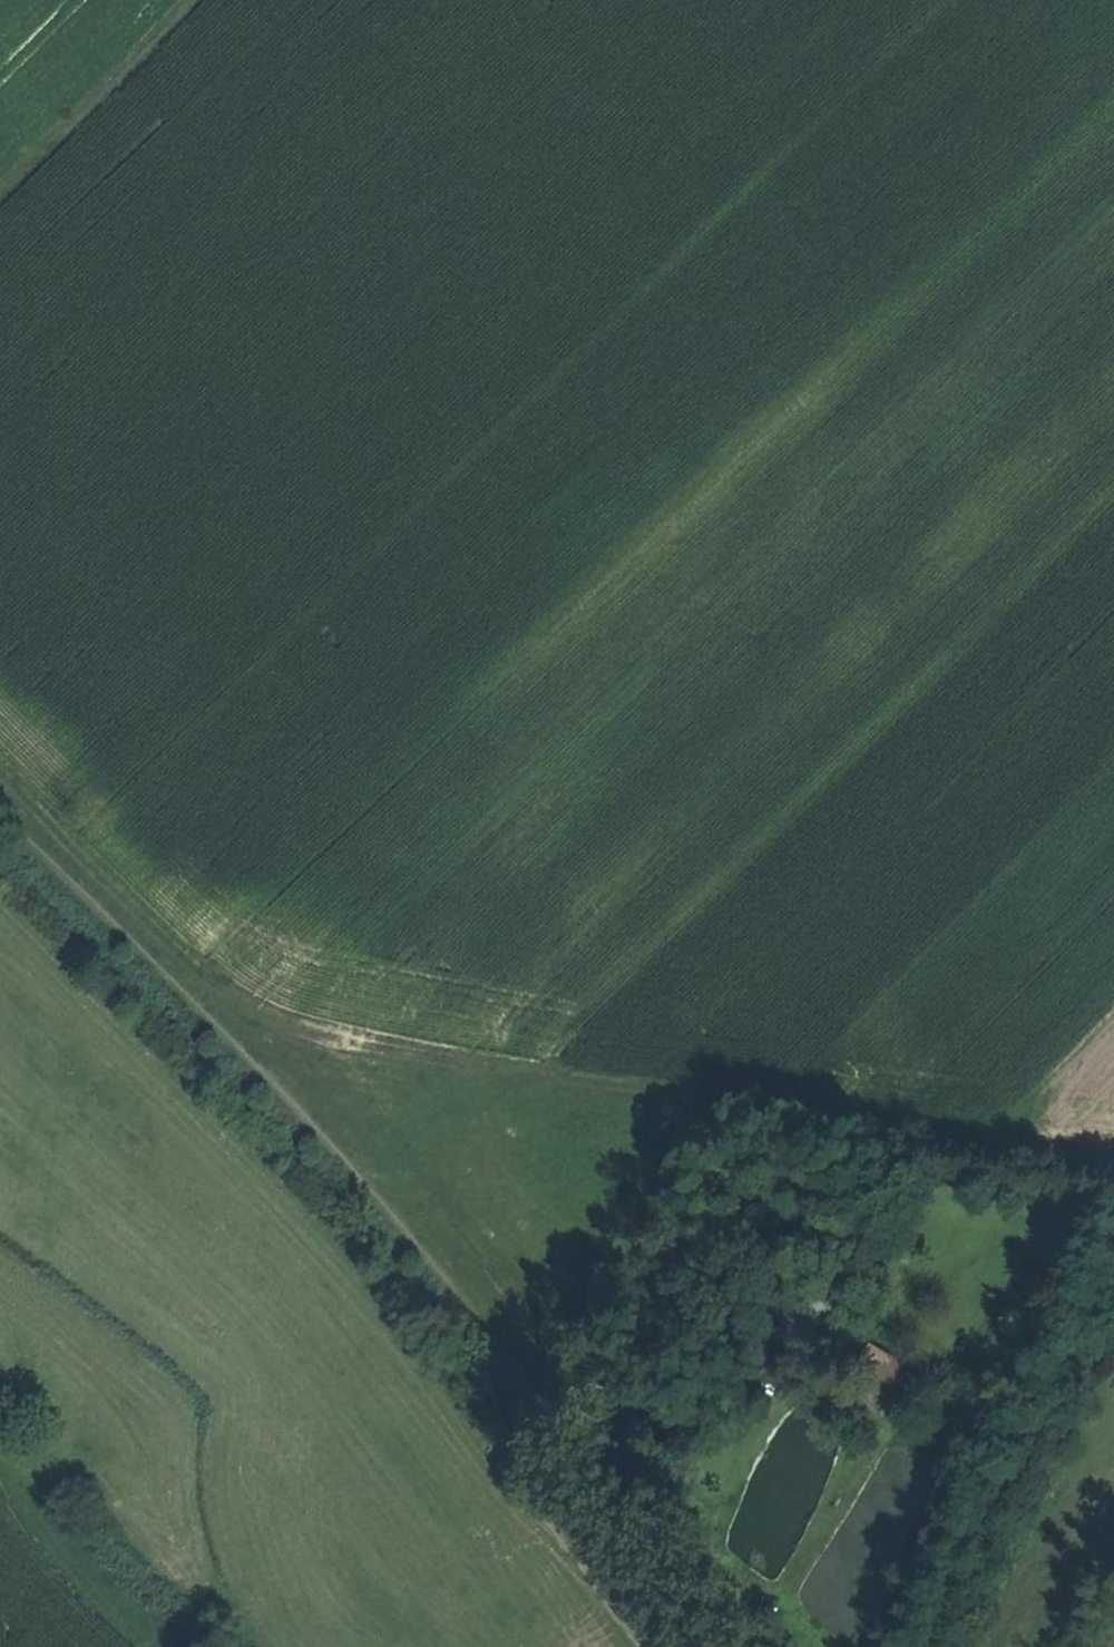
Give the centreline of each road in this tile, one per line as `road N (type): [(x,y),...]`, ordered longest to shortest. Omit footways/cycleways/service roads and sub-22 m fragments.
road 1 (track): [(0,814),(389,1214),(561,1433),(517,1481),(641,1646)]
road 2 (track): [(1113,1167),(202,1016)]
road 3 (track): [(202,0),(0,202)]

